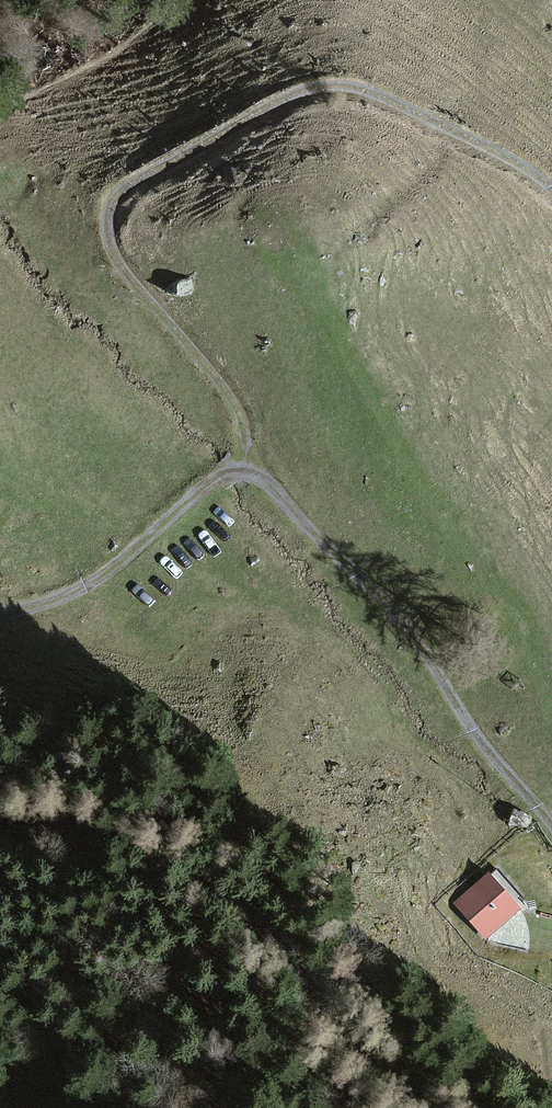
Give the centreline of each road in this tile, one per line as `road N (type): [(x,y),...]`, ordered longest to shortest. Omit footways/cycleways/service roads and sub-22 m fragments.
road 1 (track): [(551,188),(366,92),(302,92),(119,193),(109,237),(154,305)]
road 2 (track): [(0,818),(120,841),(230,900),(265,927),(412,1107)]
road 3 (track): [(551,826),(483,744),(397,612),(279,494),(245,473)]
road 4 (track): [(245,473),(216,478),(87,586),(0,614)]
road 5 (track): [(154,305),(228,392),(243,429),(245,473)]
road 6 (track): [(109,1107),(66,1079),(28,1068),(5,1074),(11,1107)]

